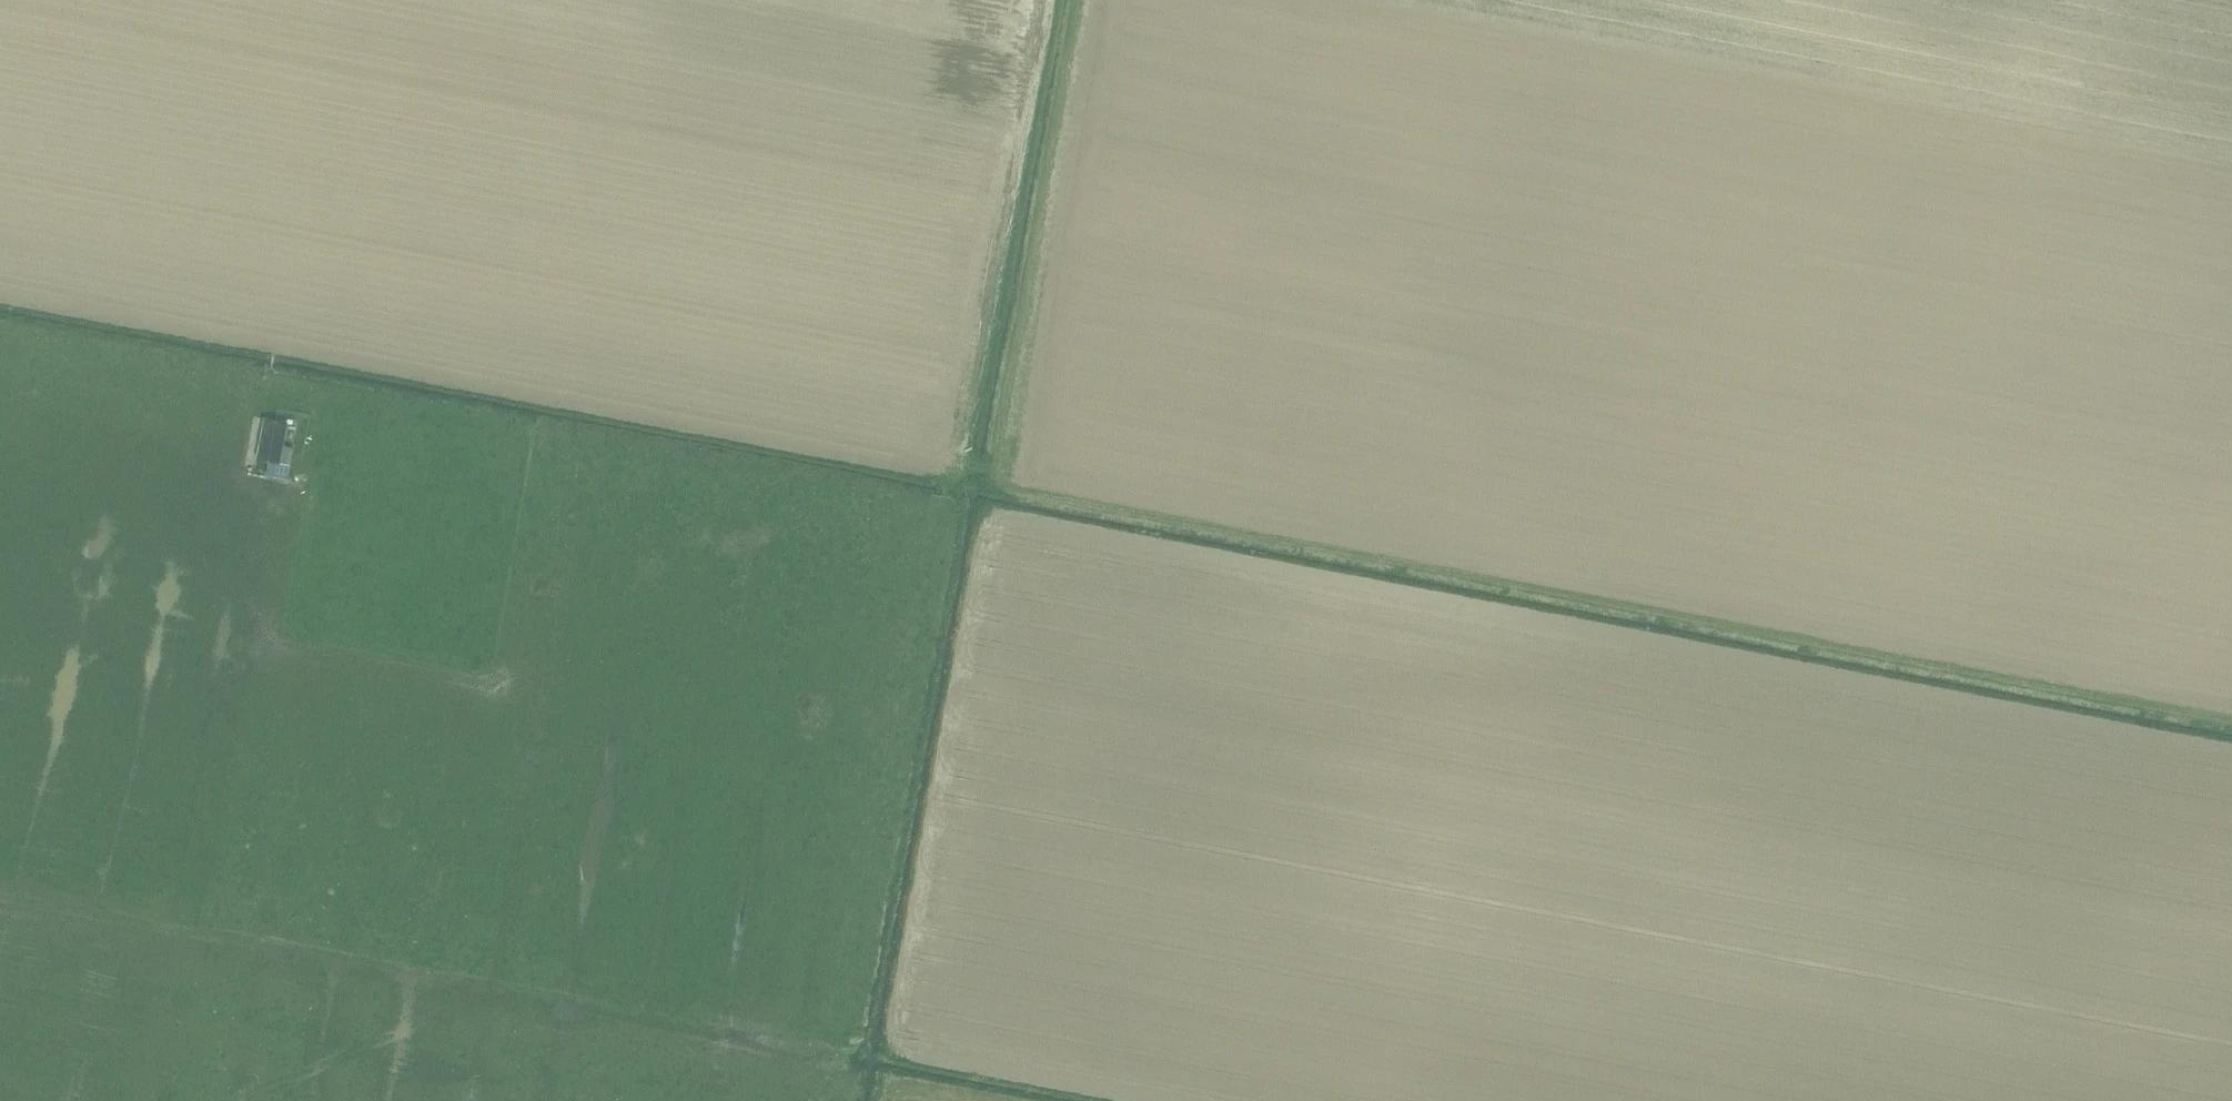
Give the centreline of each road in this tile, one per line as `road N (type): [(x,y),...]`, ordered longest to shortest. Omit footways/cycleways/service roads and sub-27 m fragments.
road 1 (track): [(0,295),(929,467),(949,461),(967,436),(1046,0)]

